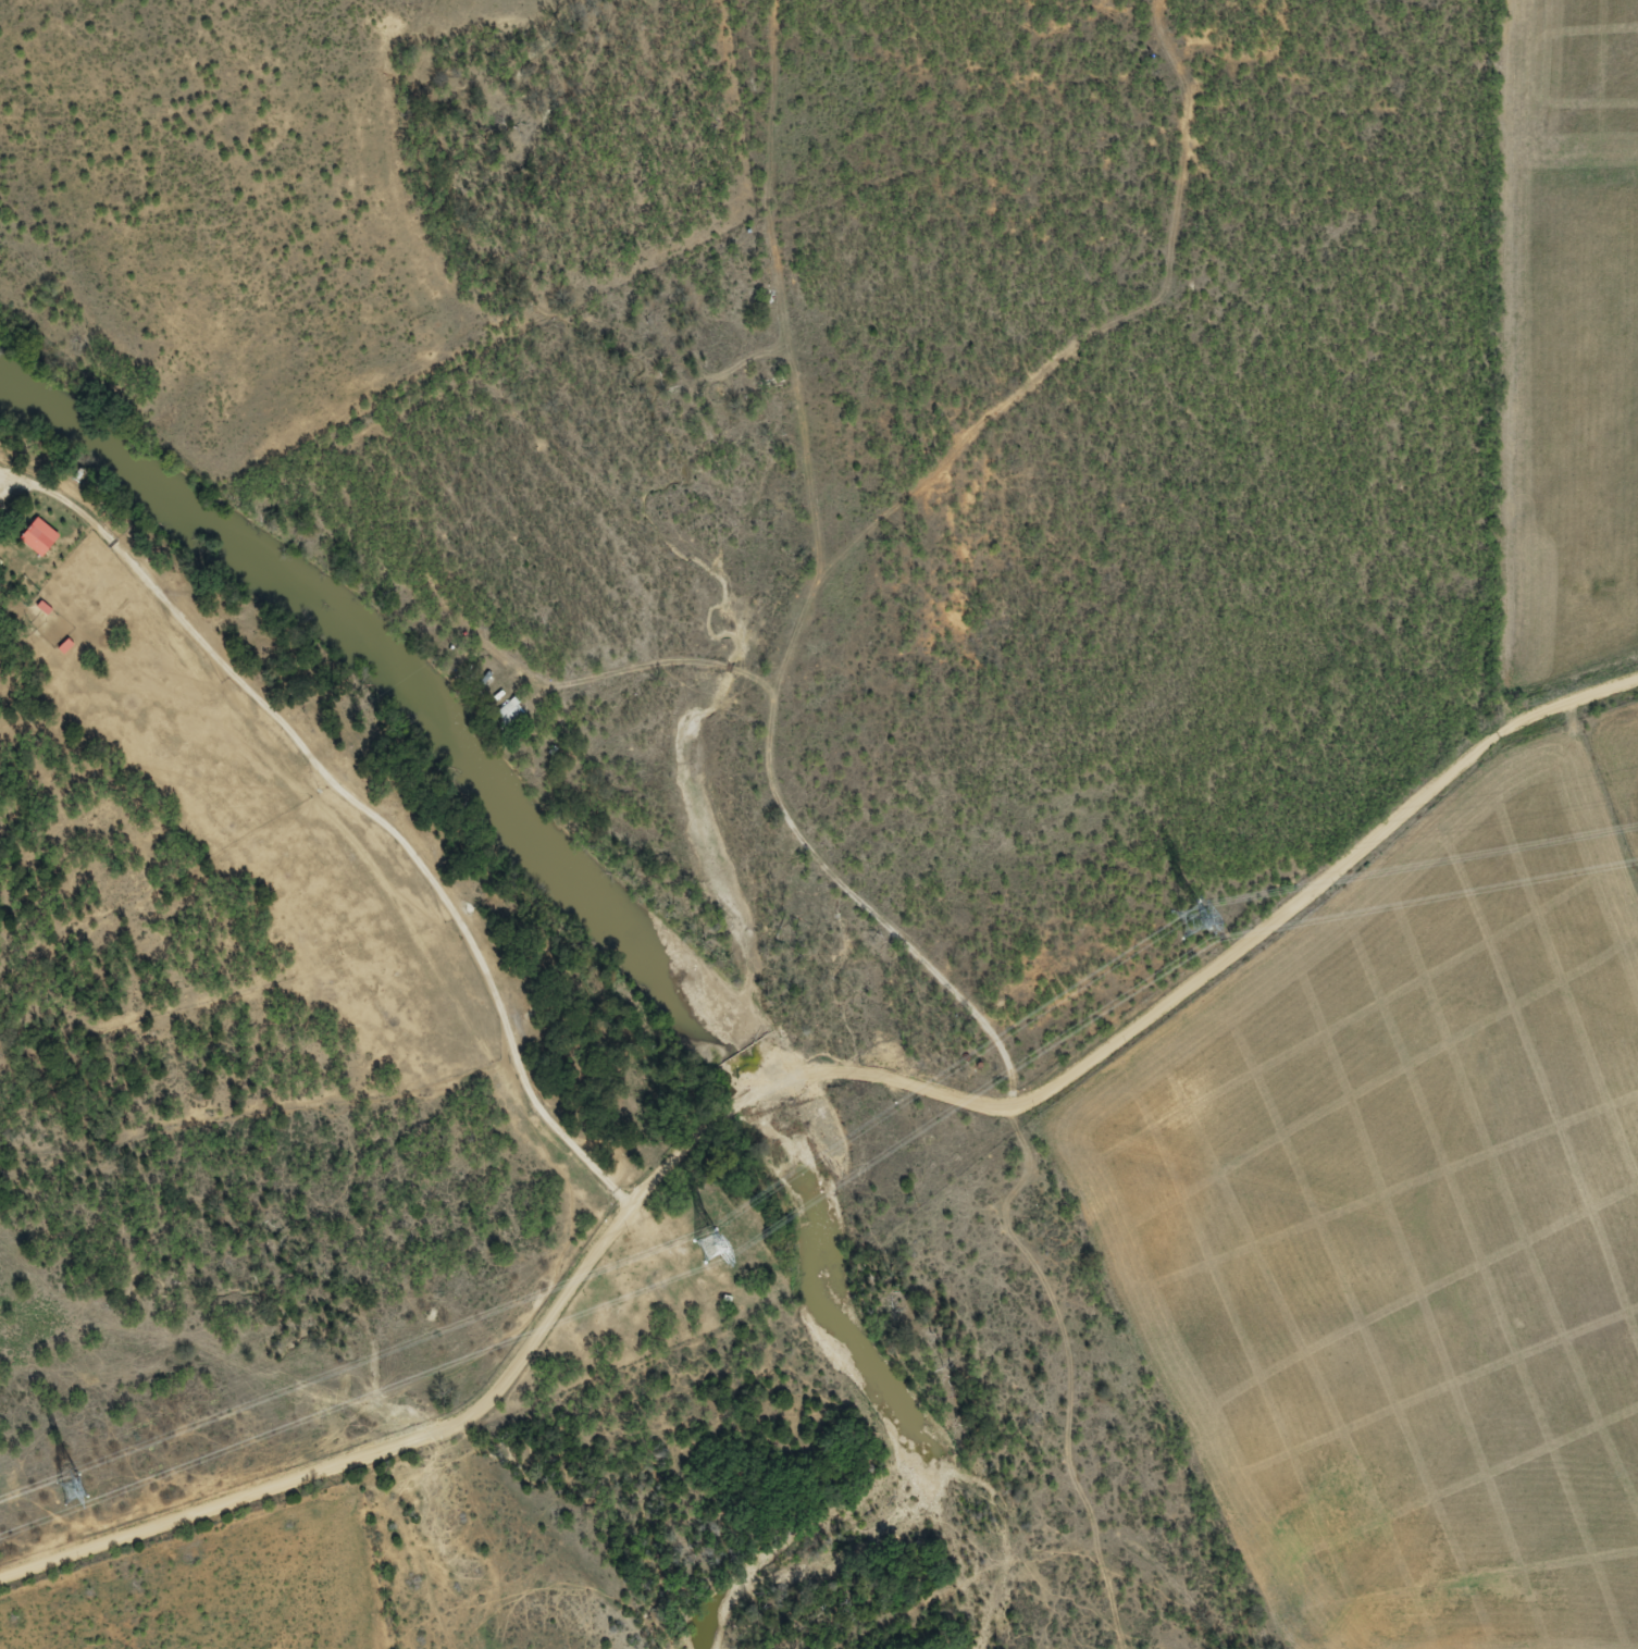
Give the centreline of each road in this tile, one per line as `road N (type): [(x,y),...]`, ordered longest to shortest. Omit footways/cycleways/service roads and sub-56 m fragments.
road 1 (residential): [(1637,726),(1393,848),(1159,1018),(1018,1094),(769,1105),(704,1138),(498,1383),(357,1491),(0,1604)]

